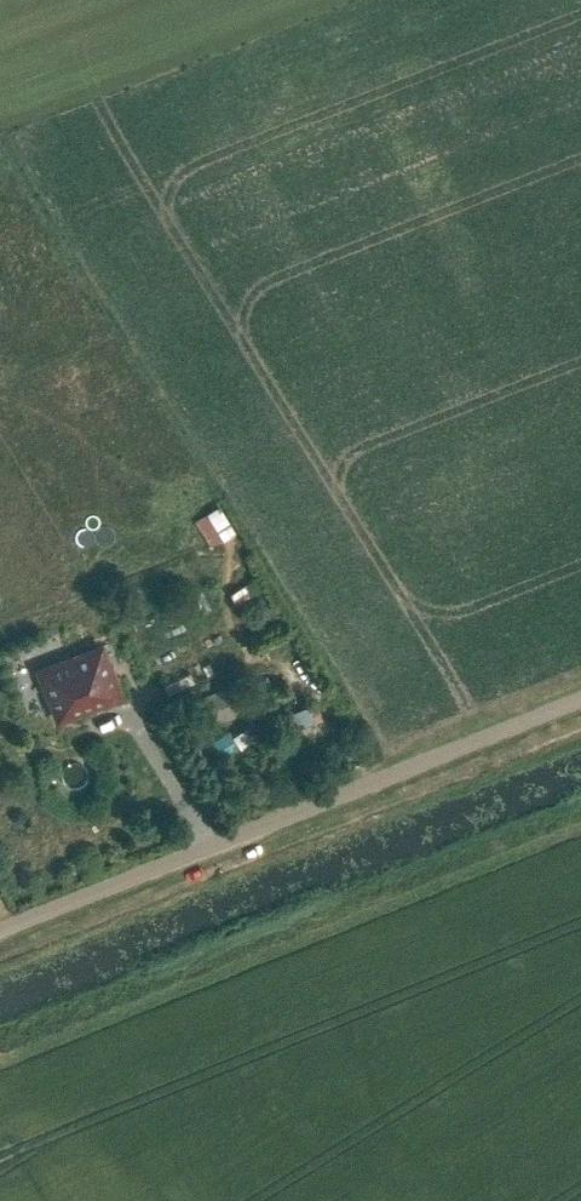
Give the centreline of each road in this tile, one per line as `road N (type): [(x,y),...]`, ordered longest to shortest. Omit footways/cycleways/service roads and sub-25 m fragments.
road 1 (unclassified): [(0,930),(580,700)]

